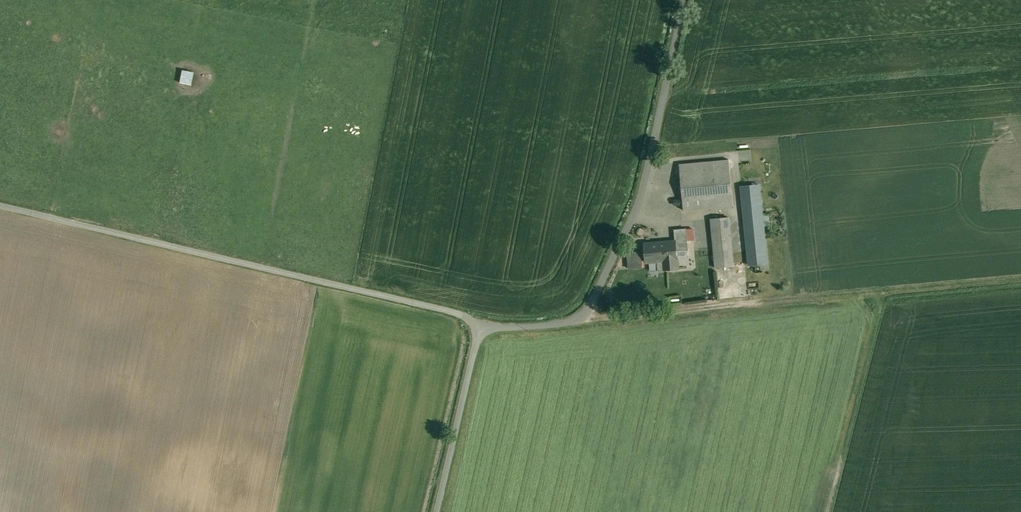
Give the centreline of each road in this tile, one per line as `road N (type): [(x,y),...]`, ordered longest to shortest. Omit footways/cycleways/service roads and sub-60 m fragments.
road 1 (track): [(594,300),(637,322),(886,285),(829,511)]
road 2 (unclassified): [(472,329),(458,315),(0,205)]
road 3 (unclassified): [(686,0),(644,196),(594,300),(581,319),(472,329)]
road 4 (unclassified): [(472,329),(430,511)]

